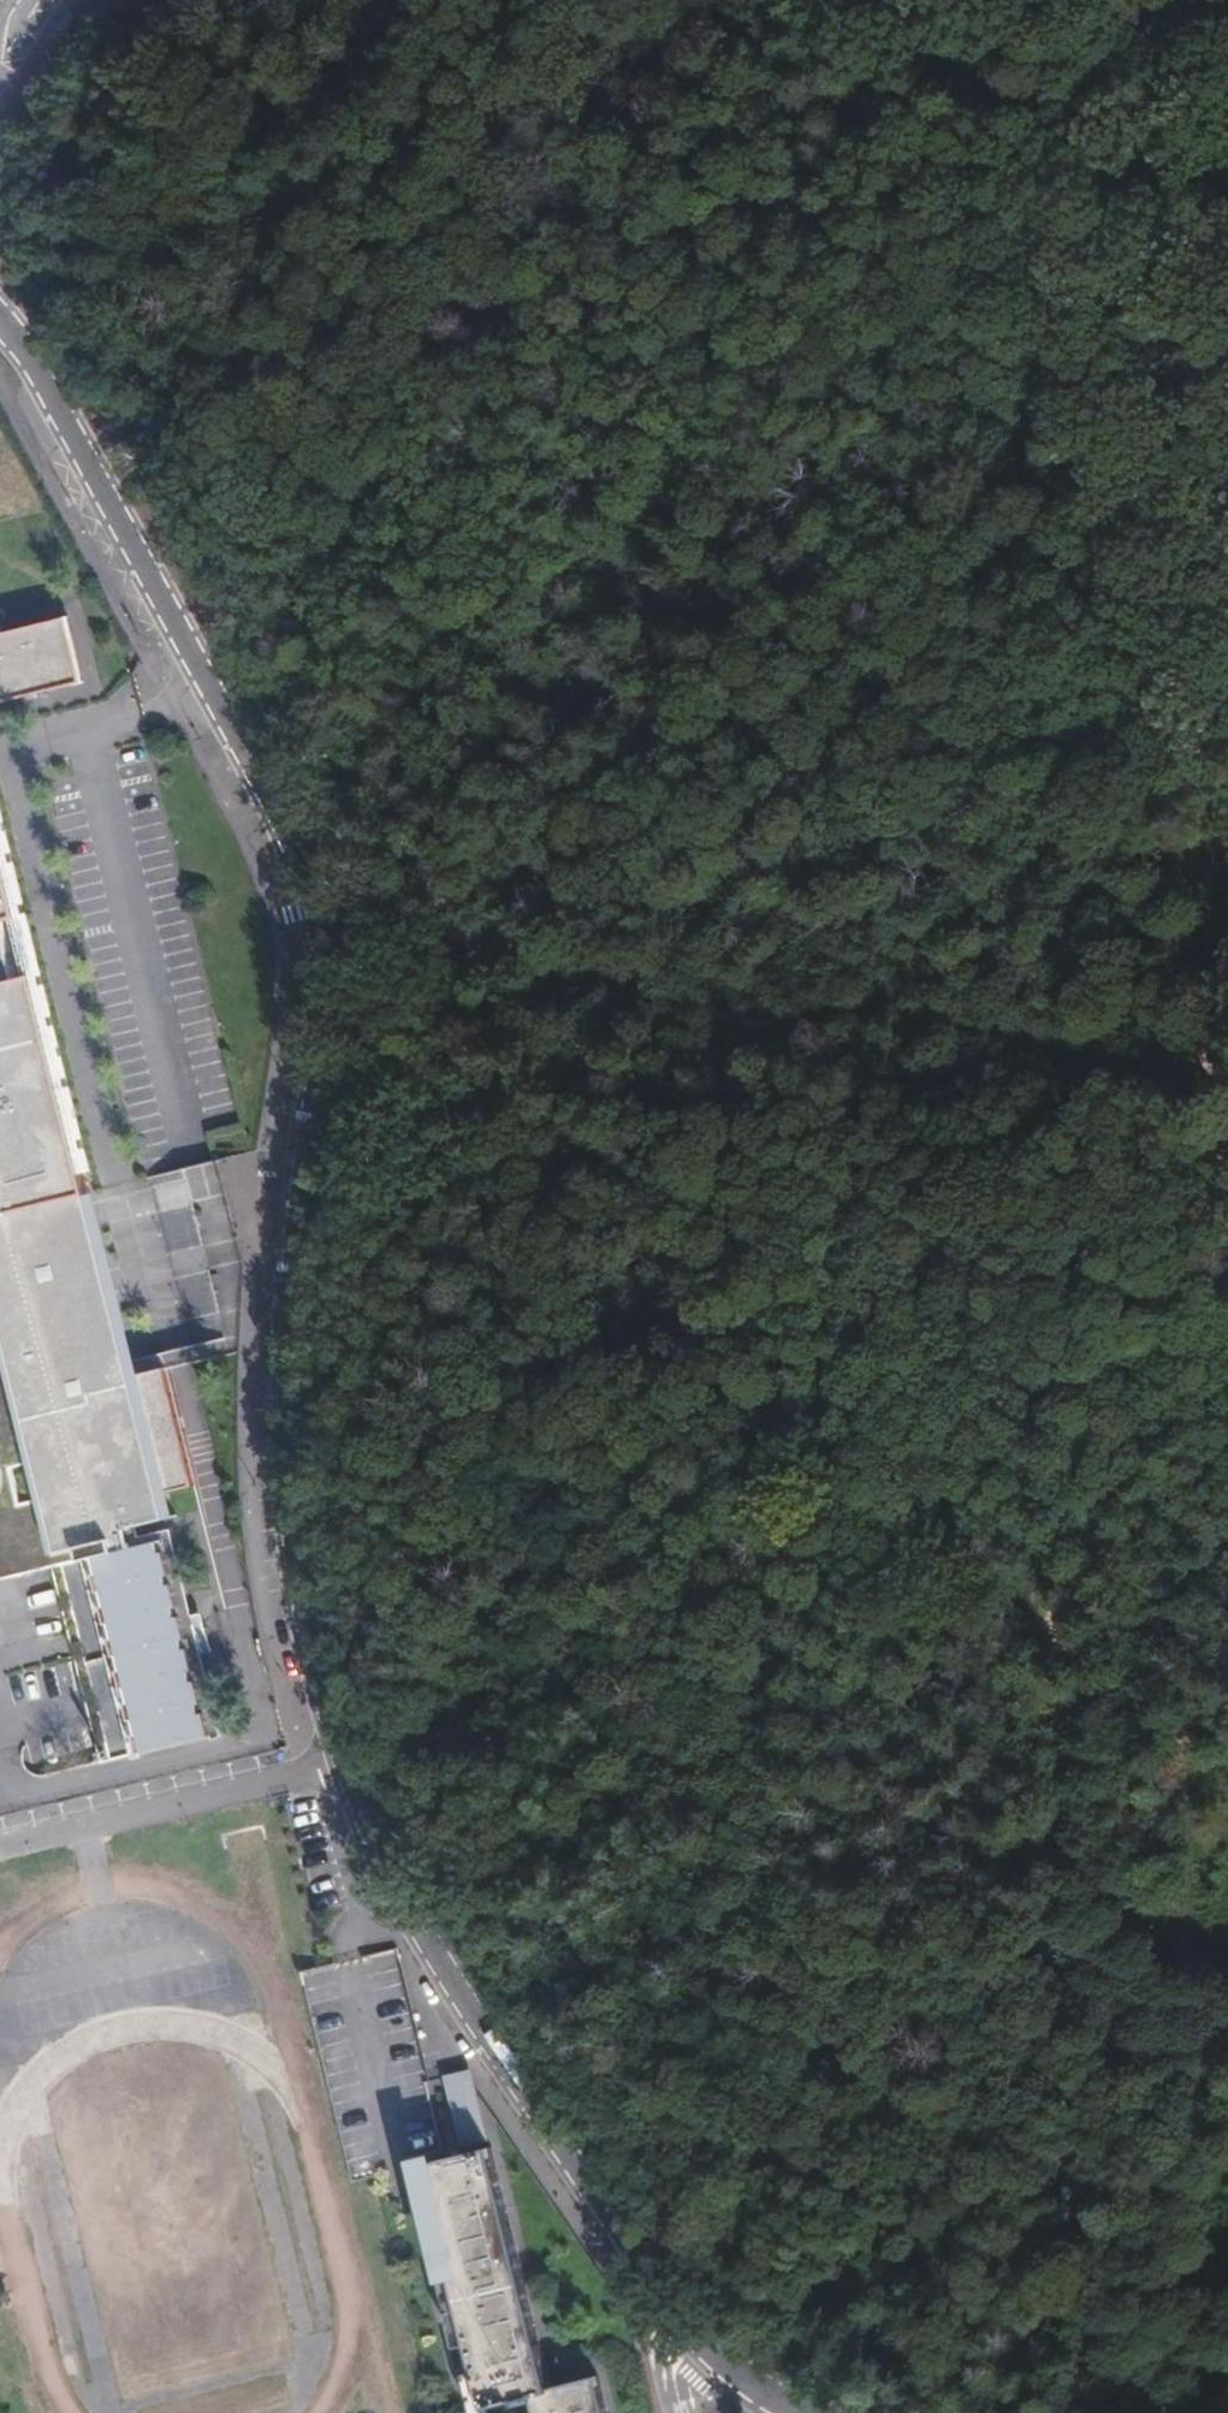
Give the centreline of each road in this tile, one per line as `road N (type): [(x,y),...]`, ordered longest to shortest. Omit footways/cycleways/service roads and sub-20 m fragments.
road 1 (unclassified): [(0,319),(46,386),(261,780),(288,838),(325,970),(296,1270),(291,1481),(312,1627),(348,1761),(429,1940),(683,2323),(674,2365),(681,2412)]
road 2 (track): [(1227,1059),(1052,1045),(875,1009),(767,1027),(726,1020),(647,987),(564,975),(372,900),(309,912)]

